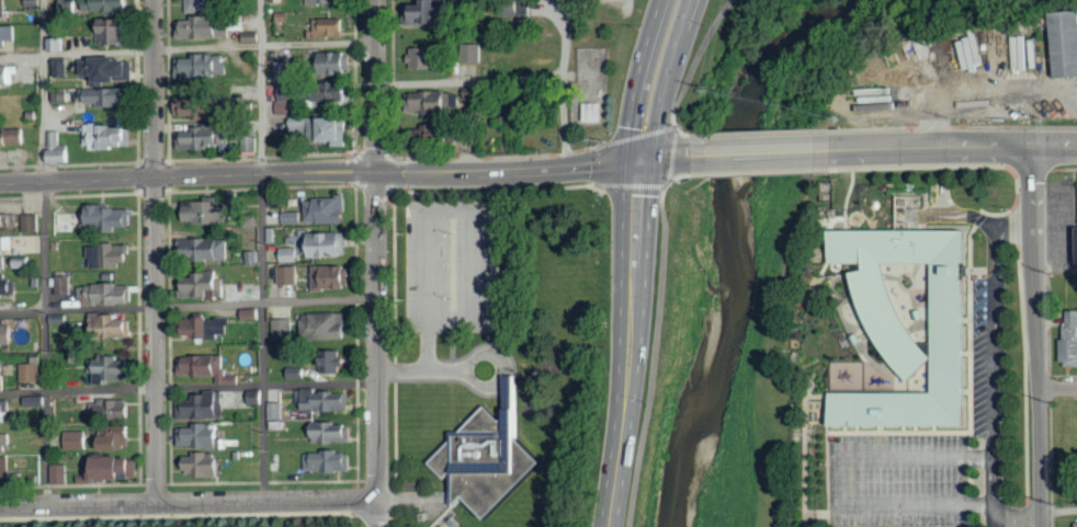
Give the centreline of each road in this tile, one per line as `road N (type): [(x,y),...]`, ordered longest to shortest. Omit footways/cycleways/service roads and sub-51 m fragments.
road 1 (residential): [(156,504),(155,0)]
road 2 (residential): [(378,501),(375,0)]
road 3 (residential): [(0,506),(398,501)]
road 4 (residential): [(1041,526),(1034,144)]
road 5 (residential): [(0,184),(376,173)]
road 6 (primary): [(609,526),(627,399),(638,164)]
road 7 (residential): [(638,164),(376,173)]
road 8 (residential): [(1076,144),(830,150)]
road 9 (primary): [(638,164),(687,0)]
road 10 (primary): [(661,0),(627,136),(638,164)]
road 11 (residential): [(830,150),(692,158)]

